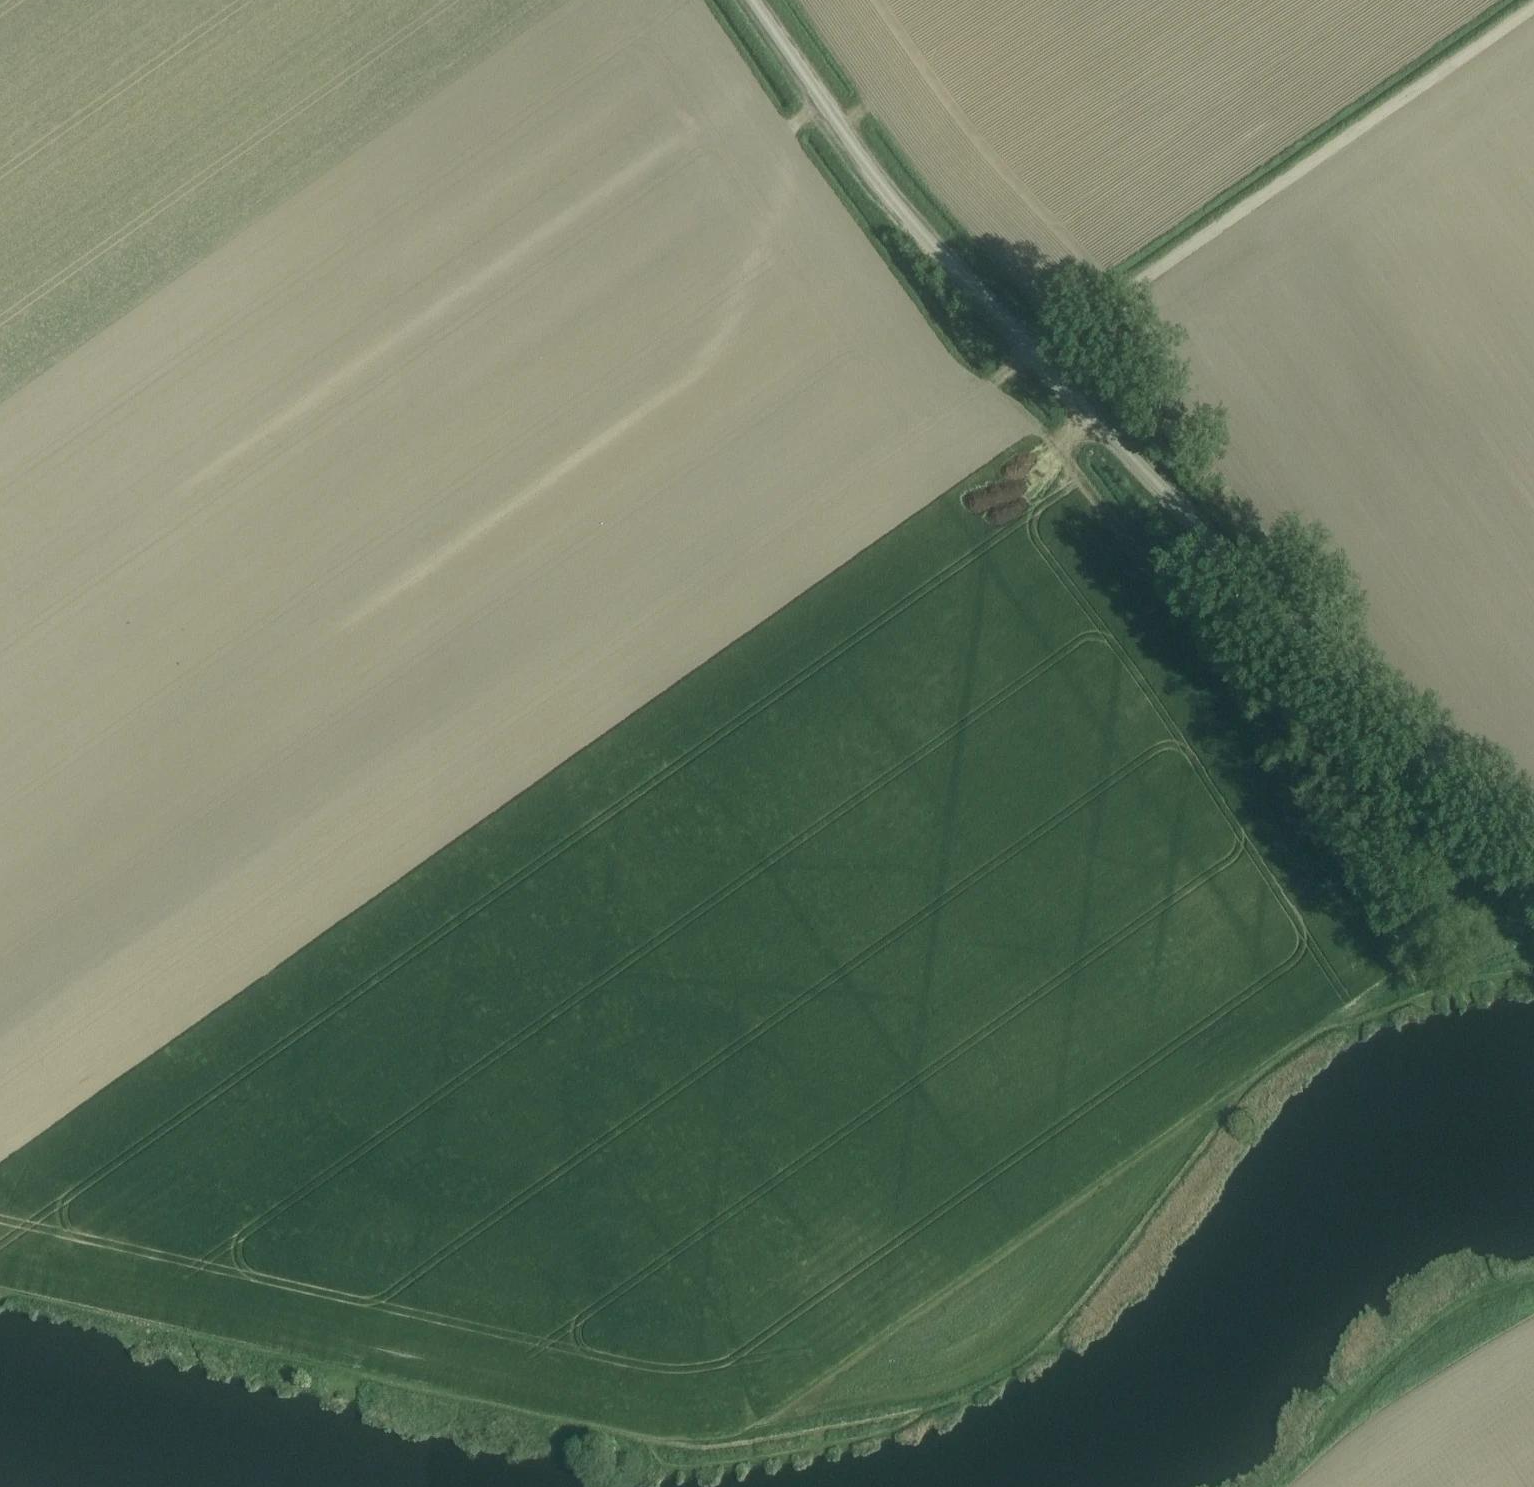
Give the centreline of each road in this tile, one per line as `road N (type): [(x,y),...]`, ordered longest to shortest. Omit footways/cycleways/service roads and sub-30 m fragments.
road 1 (unclassified): [(1533,836),(1355,690),(1034,356),(887,186),(759,0)]
road 2 (track): [(1034,356),(1533,8)]

